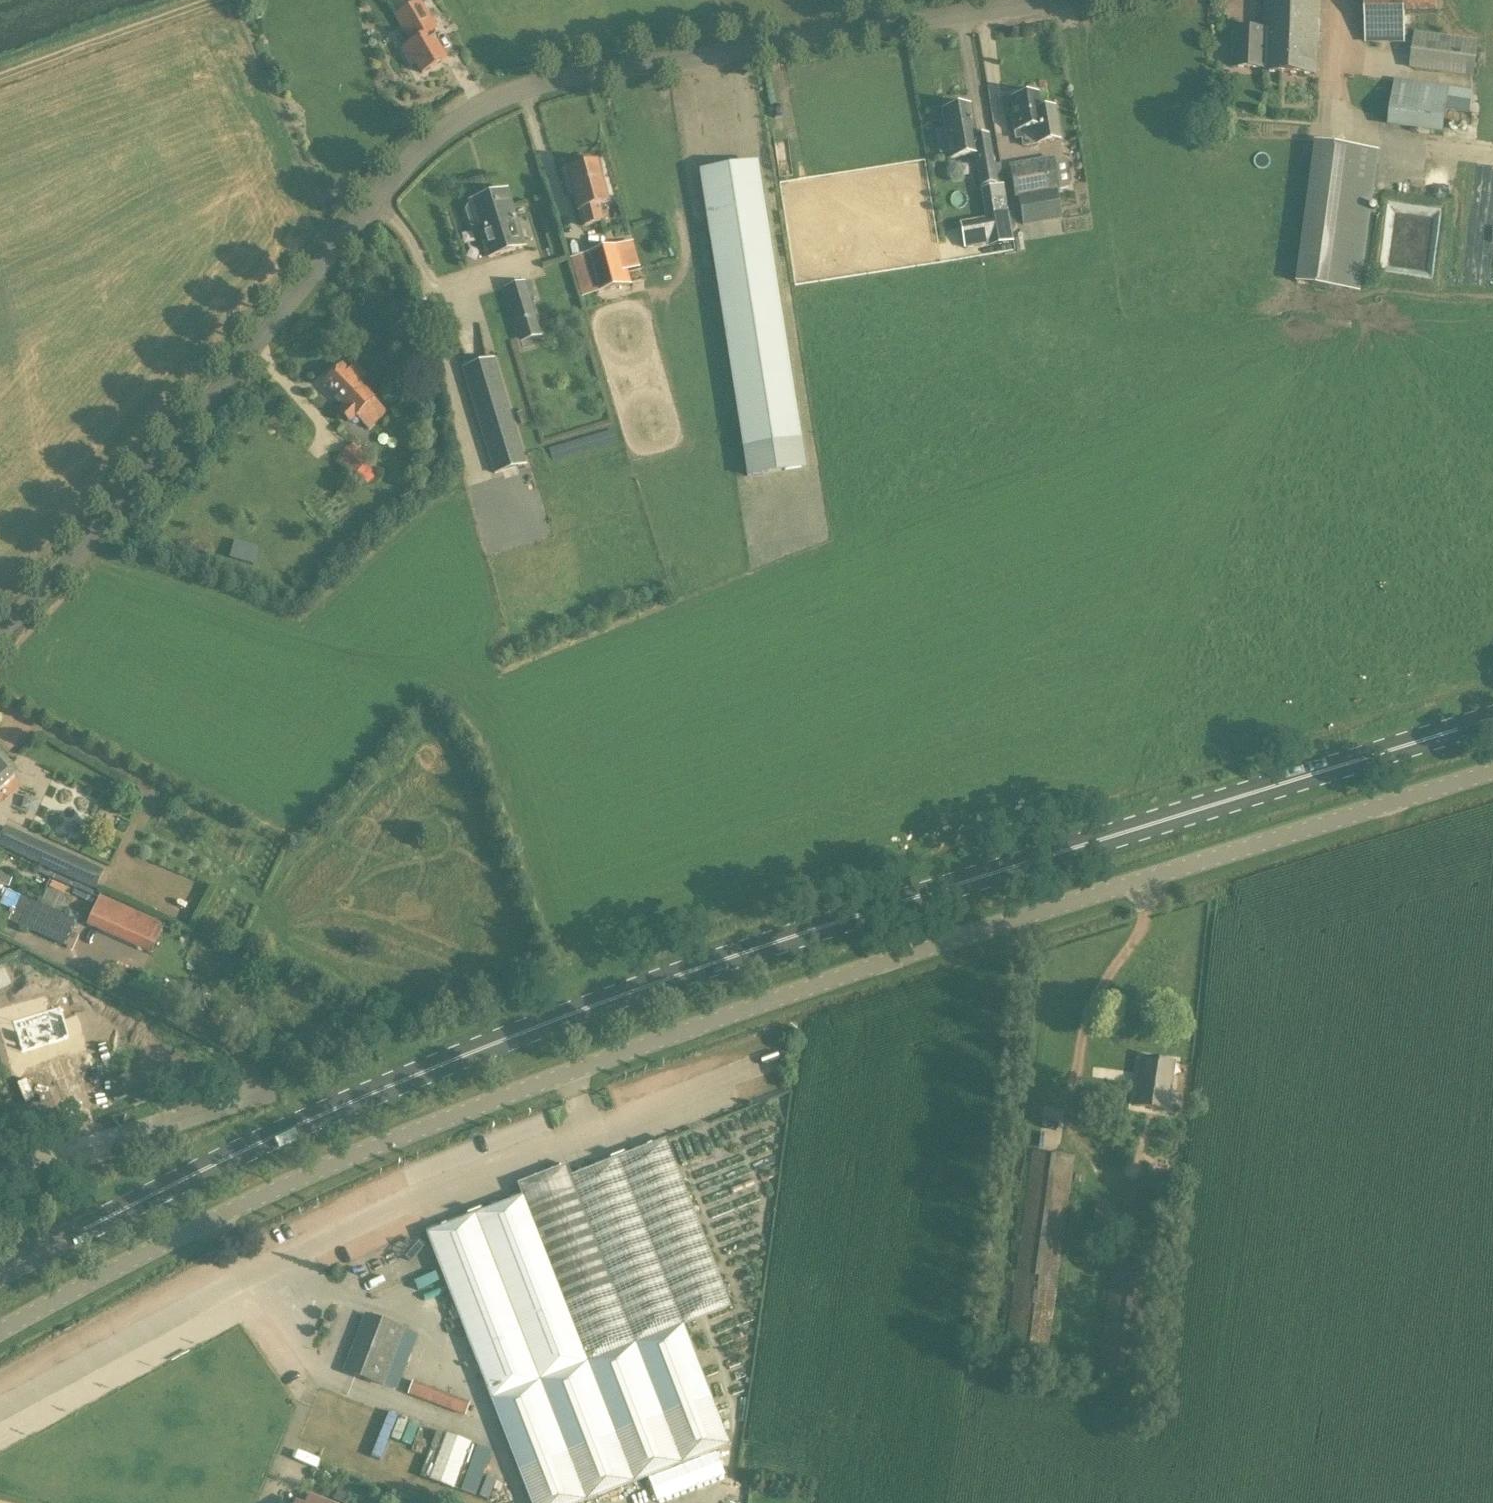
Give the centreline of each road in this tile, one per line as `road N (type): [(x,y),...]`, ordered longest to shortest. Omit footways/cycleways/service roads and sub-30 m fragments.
road 1 (primary): [(0,1276),(164,1188),(436,1066),(677,977),(1492,721)]
road 2 (unclassified): [(0,1330),(283,1189),(662,1039),(1492,774)]
road 3 (unclassified): [(0,636),(419,150),(469,112),(579,77),(1067,0)]
road 4 (residential): [(0,1173),(253,1092)]
road 5 (track): [(0,75),(210,0)]

